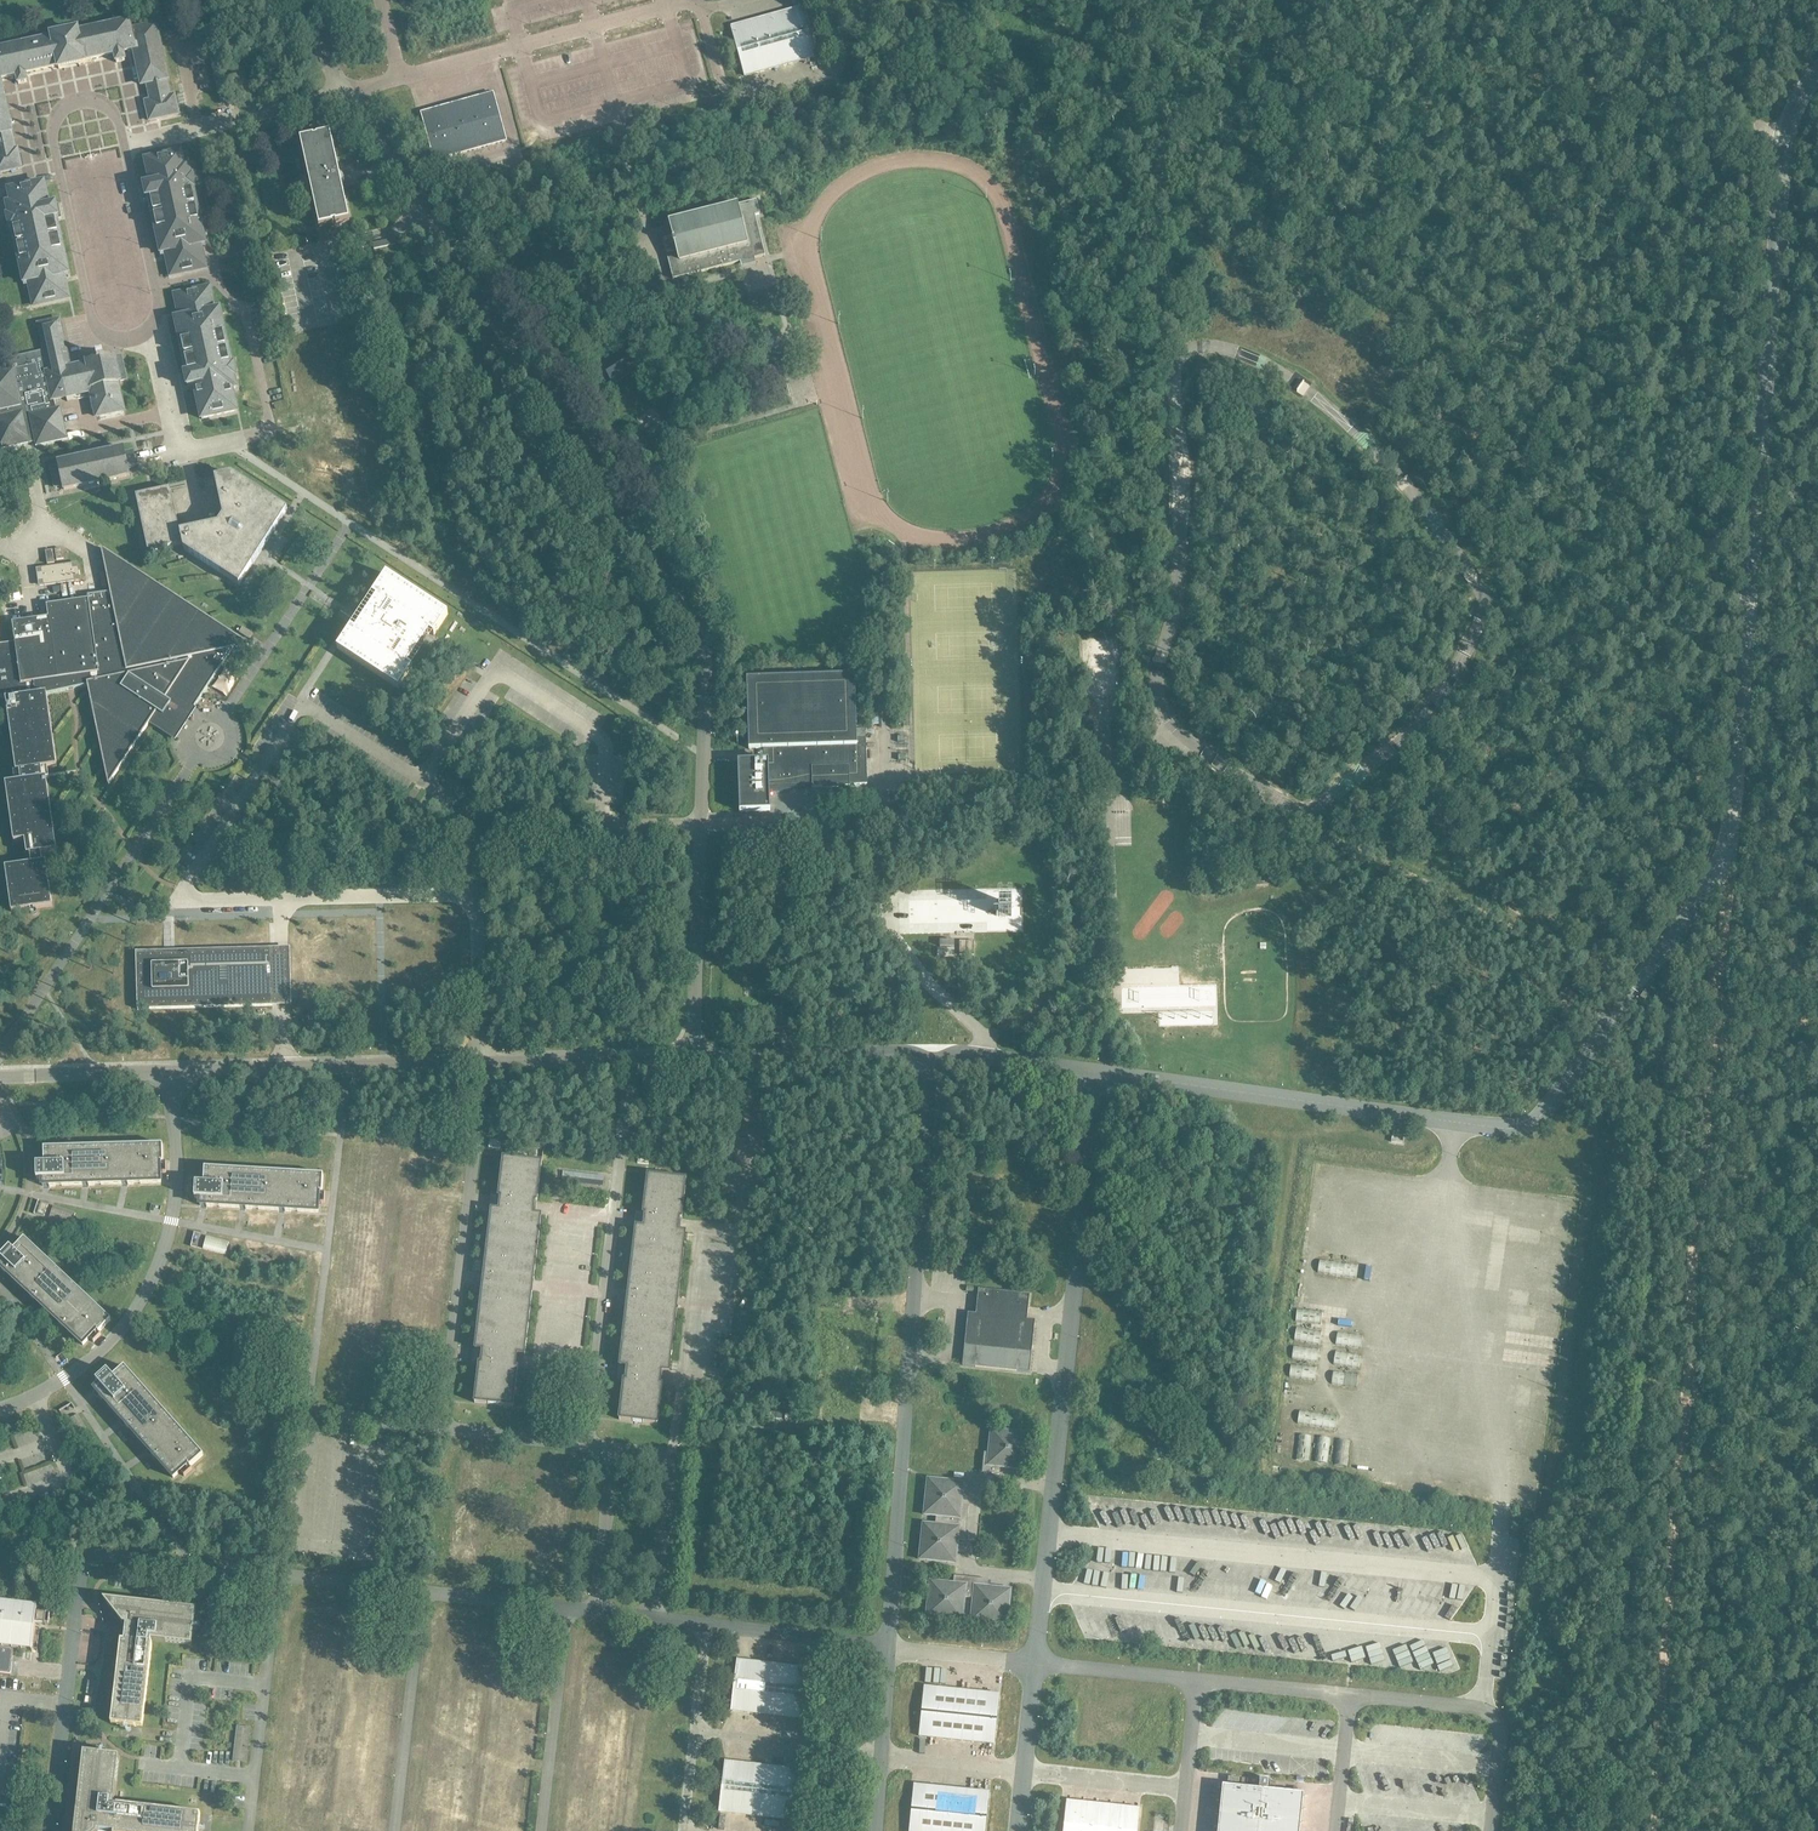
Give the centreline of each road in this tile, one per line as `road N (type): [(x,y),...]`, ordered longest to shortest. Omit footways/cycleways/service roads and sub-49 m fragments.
road 1 (track): [(1728,846),(1654,1830)]
road 2 (unclassified): [(1703,889),(1728,846),(1785,141),(1794,107),(1817,74)]
road 3 (track): [(1261,751),(1271,551),(1284,488),(1229,348)]
road 4 (track): [(1456,556),(1384,690),(1367,706),(1261,751),(1239,772)]
road 5 (track): [(1817,1444),(1724,1408),(1686,1409)]

